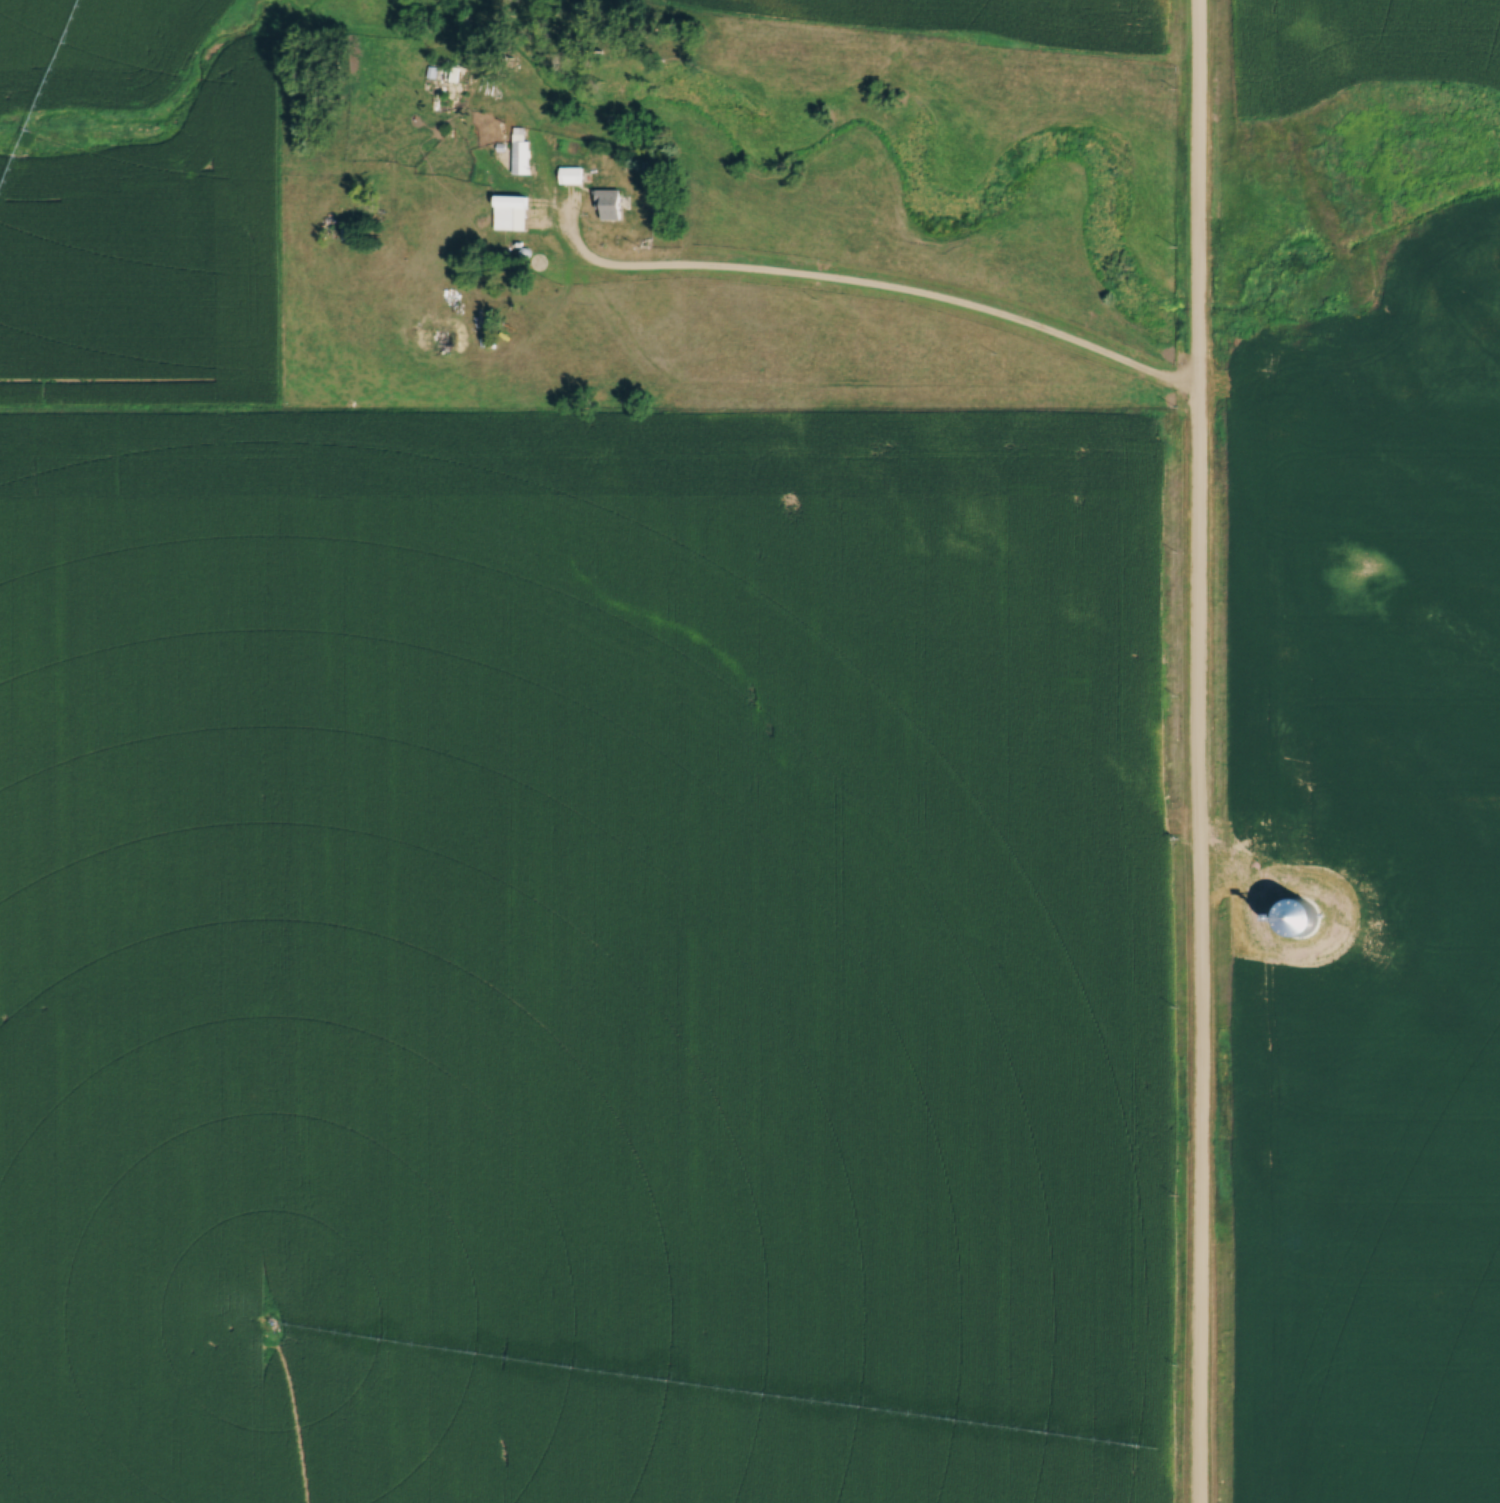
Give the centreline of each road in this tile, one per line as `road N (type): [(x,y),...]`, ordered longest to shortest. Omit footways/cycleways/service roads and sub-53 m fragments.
road 1 (residential): [(1202,1502),(1199,0)]

